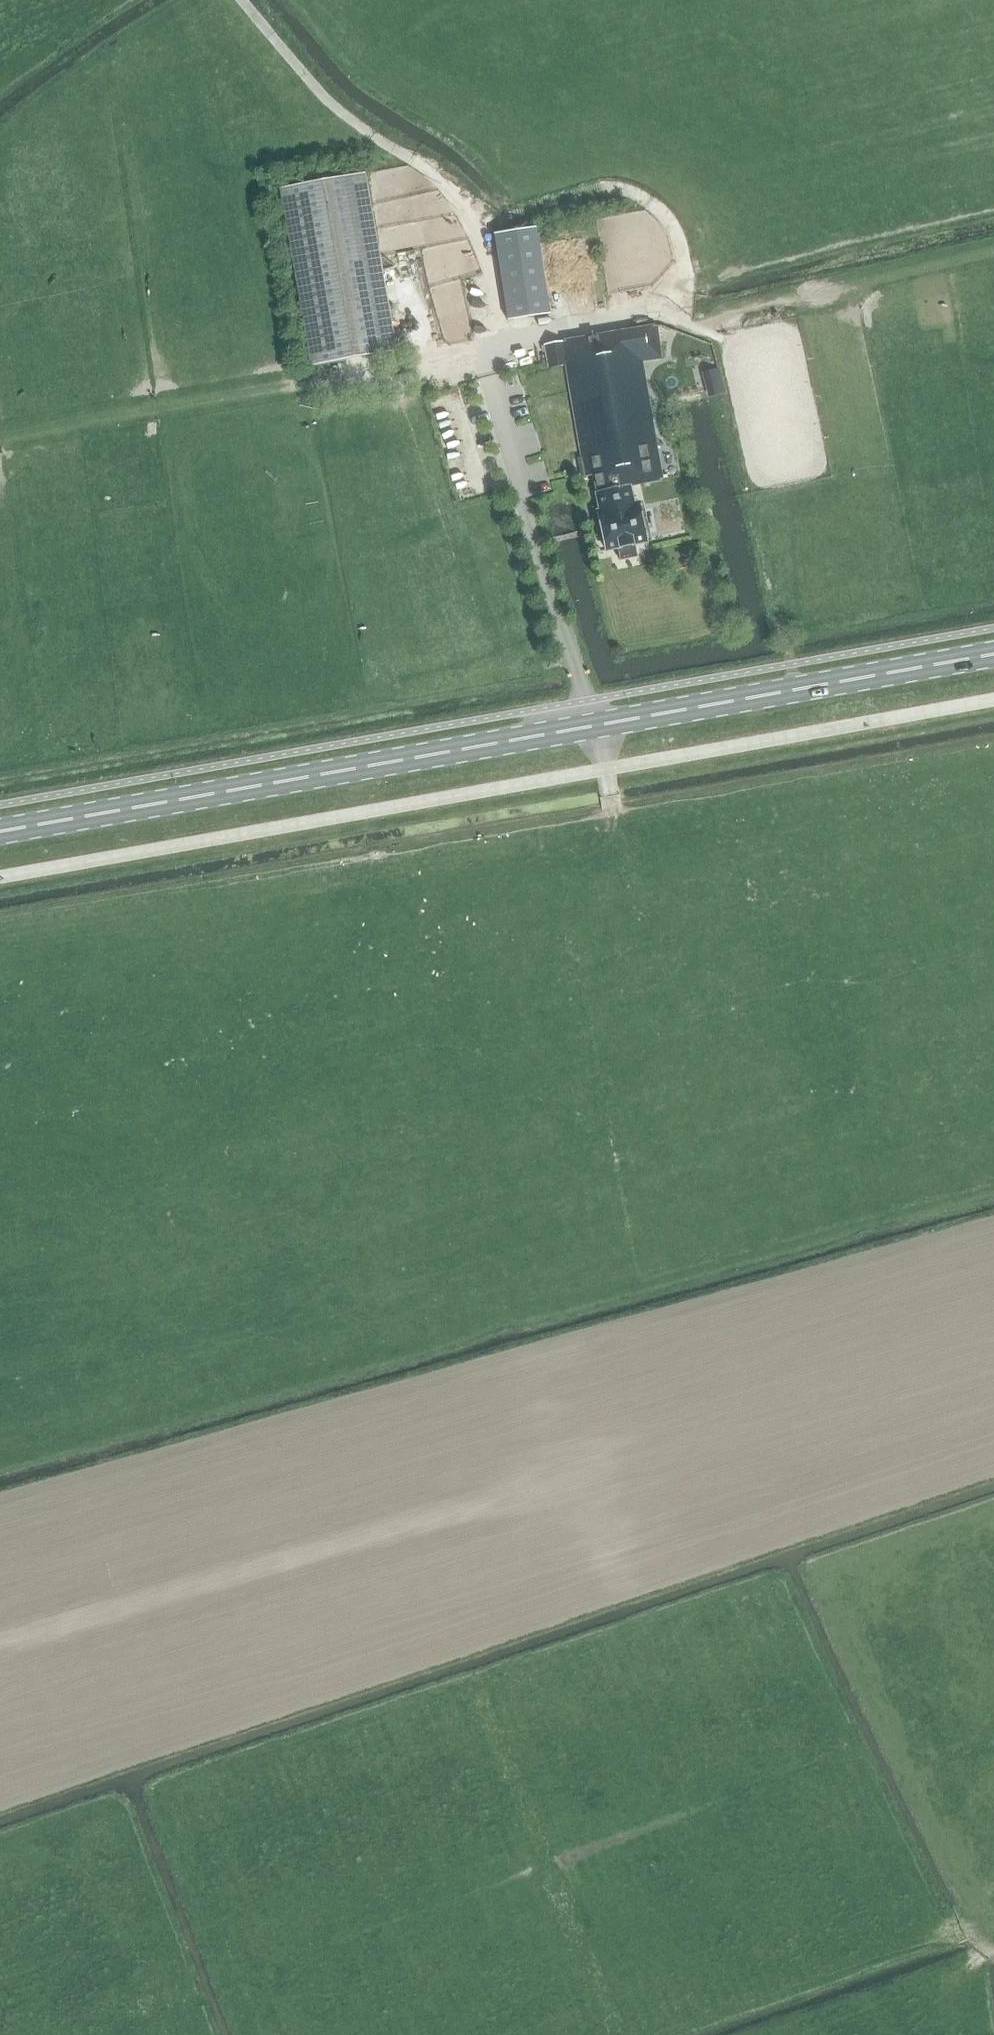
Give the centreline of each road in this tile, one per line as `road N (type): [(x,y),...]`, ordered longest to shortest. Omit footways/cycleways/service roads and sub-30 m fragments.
road 1 (primary): [(0,834),(993,655)]

